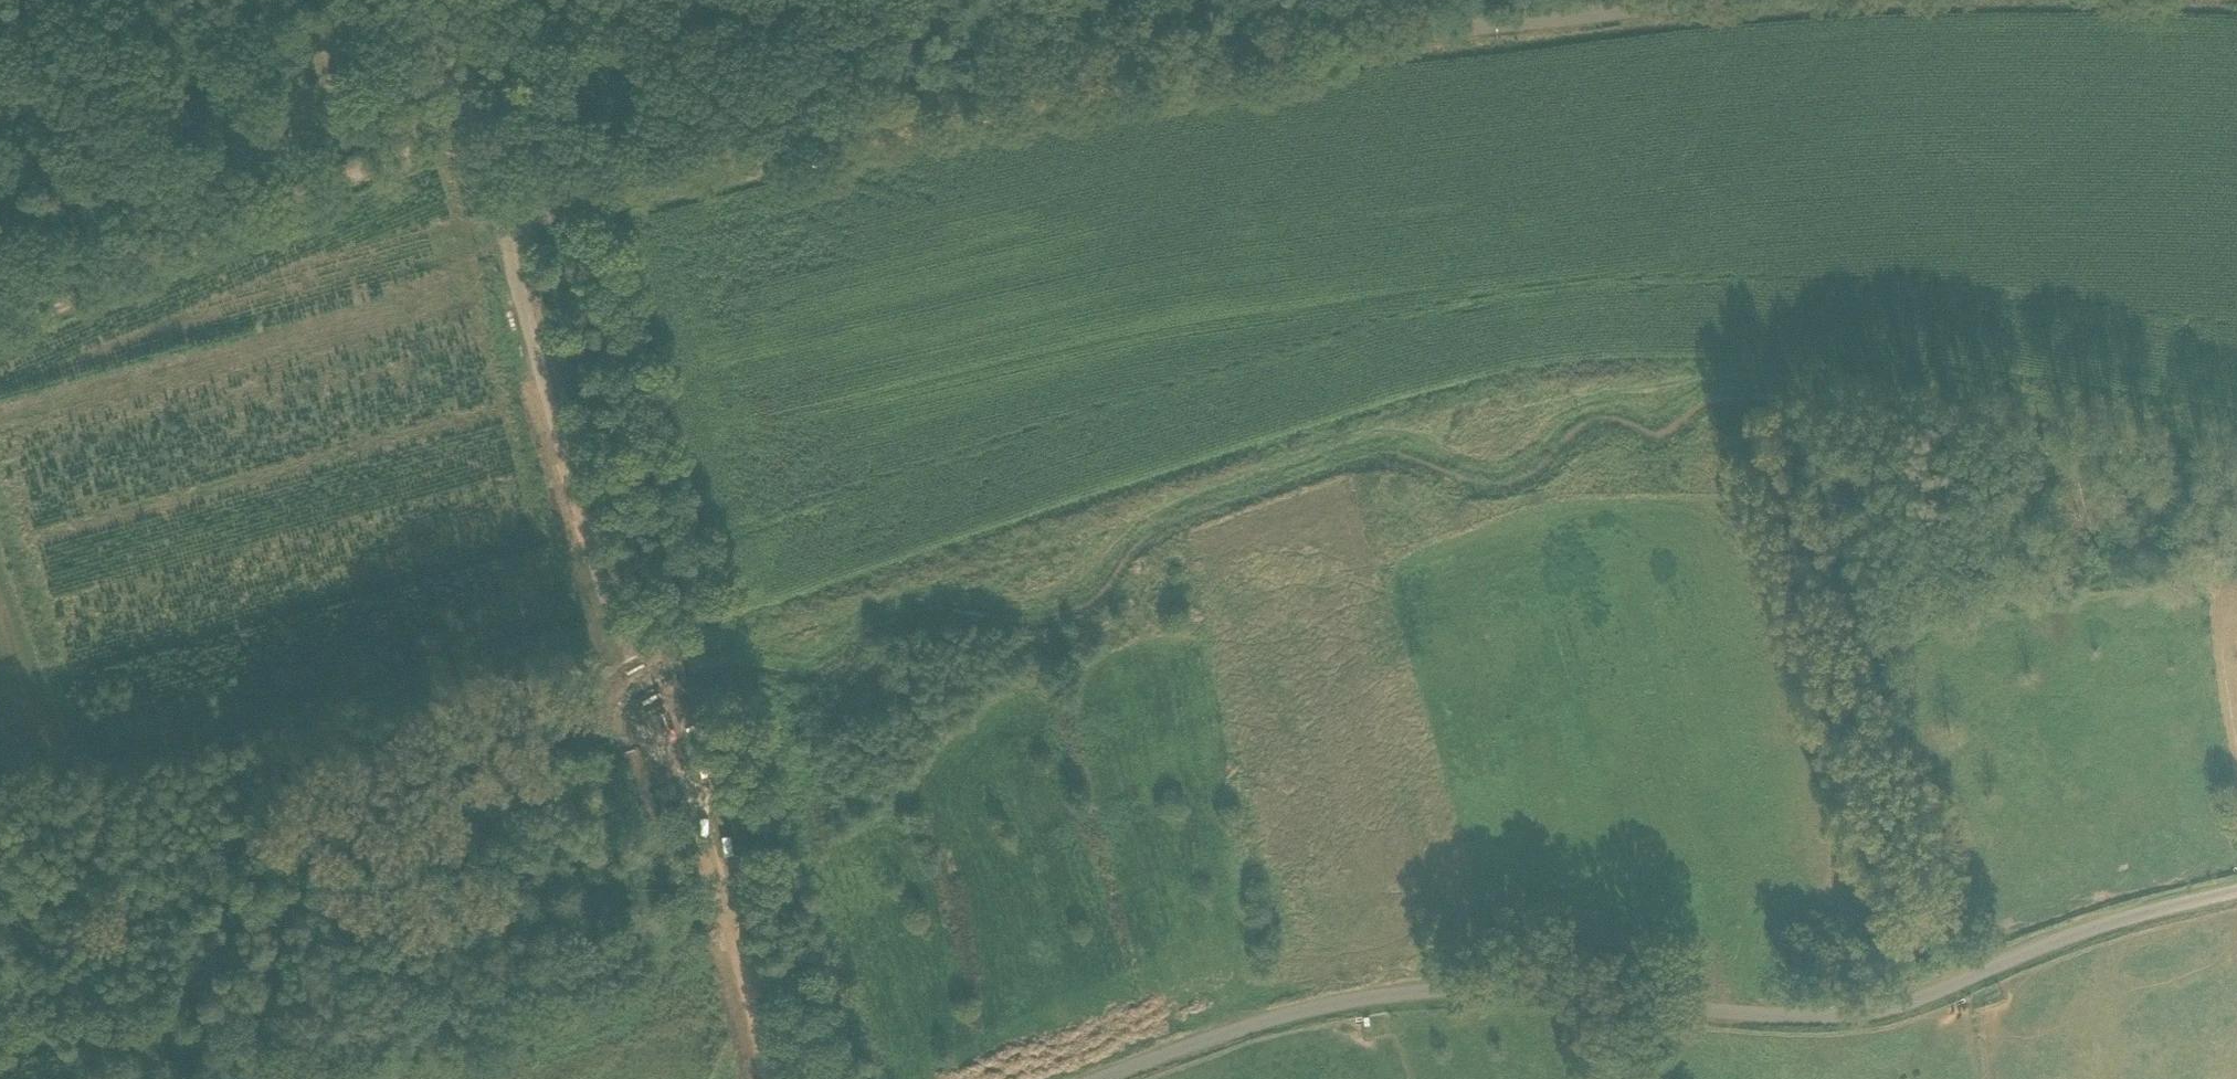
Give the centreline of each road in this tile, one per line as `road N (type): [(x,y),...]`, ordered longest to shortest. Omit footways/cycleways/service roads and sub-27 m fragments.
road 1 (unclassified): [(1741,0),(1162,58),(914,114),(502,228)]
road 2 (unclassified): [(1107,1078),(1234,1031),(1361,999),(1503,989),(1833,1017),(1924,998),(2069,937),(2236,893)]
road 3 (unclassified): [(768,1078),(660,714),(600,590),(502,228)]
road 4 (track): [(0,340),(359,189),(473,150)]
road 5 (unclassified): [(502,228),(411,0)]

